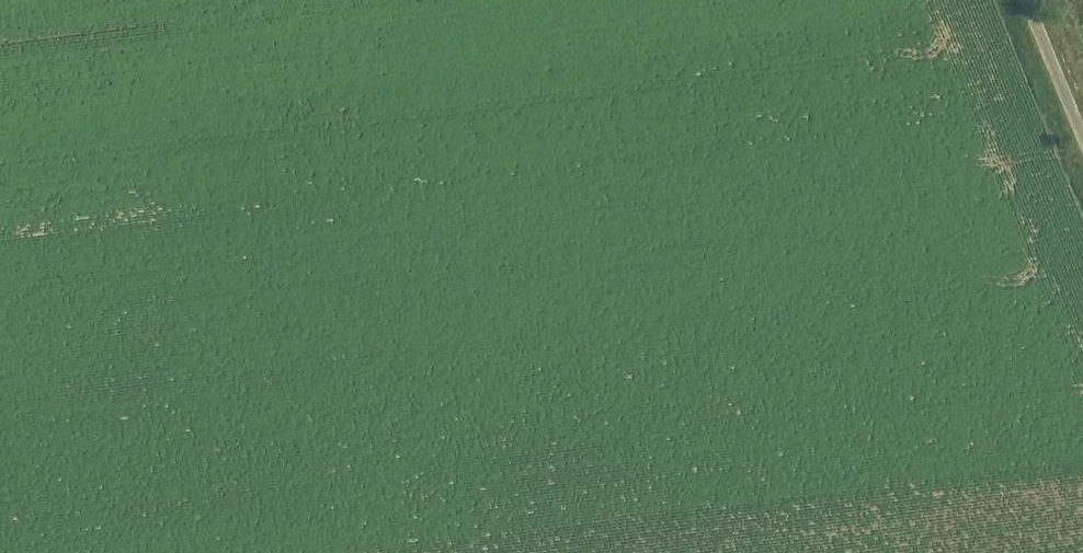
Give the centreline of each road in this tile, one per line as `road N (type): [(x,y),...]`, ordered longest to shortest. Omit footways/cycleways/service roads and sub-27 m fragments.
road 1 (track): [(1082,133),(1028,0)]

